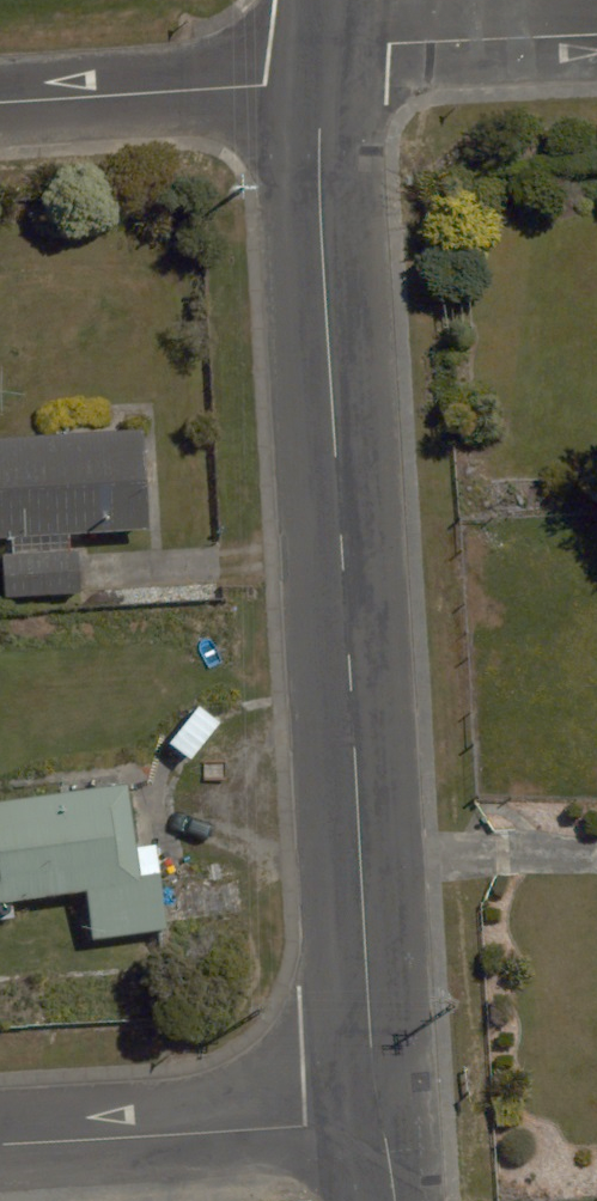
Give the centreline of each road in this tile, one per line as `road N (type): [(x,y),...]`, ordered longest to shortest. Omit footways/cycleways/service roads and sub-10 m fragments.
road 1 (residential): [(325,66),(319,220),(382,1121)]
road 2 (residential): [(0,1143),(382,1121)]
road 3 (residential): [(0,101),(265,85),(325,66)]
road 4 (residential): [(325,66),(391,42),(596,35)]

